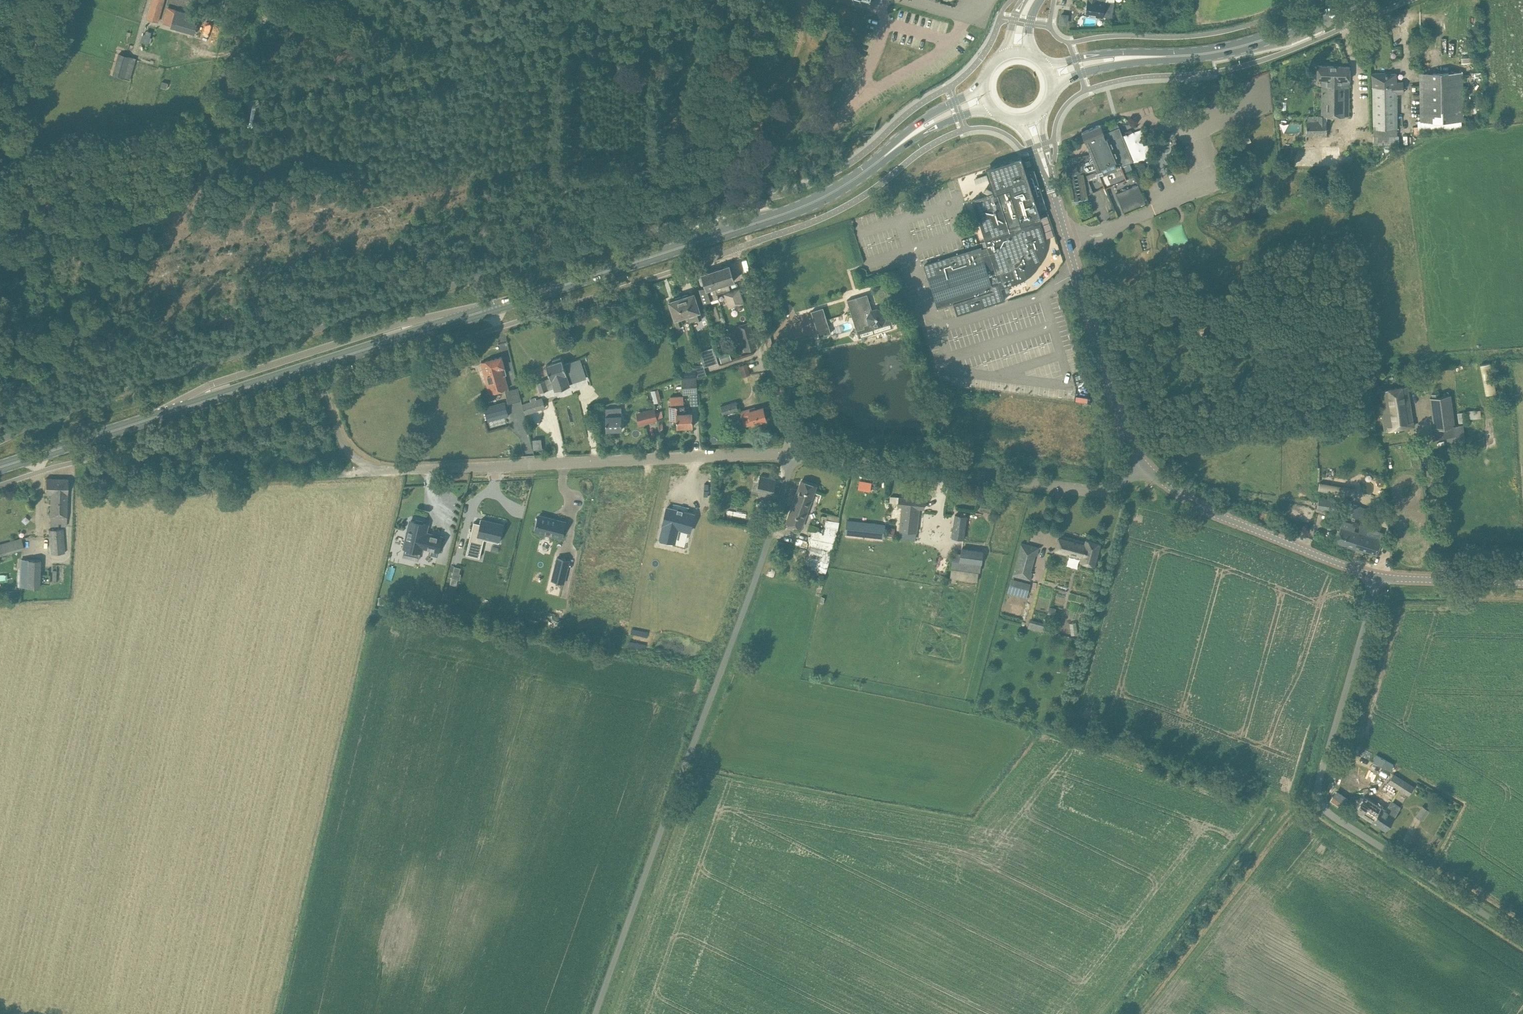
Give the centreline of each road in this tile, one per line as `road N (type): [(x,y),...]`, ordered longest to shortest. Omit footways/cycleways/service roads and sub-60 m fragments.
road 1 (primary): [(0,468),(799,208),(884,156)]
road 2 (unclassified): [(598,1013),(788,457)]
road 3 (unclassified): [(788,457),(380,471),(343,445),(328,398)]
road 4 (unclassified): [(1522,938),(1333,813),(1323,797),(1322,777),(1378,577)]
road 5 (unclassified): [(1143,470),(1094,491),(788,457)]
road 6 (unclassified): [(1143,470),(1050,178)]
road 7 (track): [(1323,797),(1283,818),(1130,1013)]
road 8 (unclassified): [(1378,577),(1211,514),(1143,470)]
road 9 (primary): [(1166,56),(1255,42),(1359,0)]
road 10 (unclassified): [(788,457),(787,421),(741,268)]
road 11 (unclassified): [(1522,583),(1378,577)]
road 12 (primary): [(1166,56),(1112,53),(1046,66)]
road 13 (primary): [(983,87),(922,122),(884,156)]

